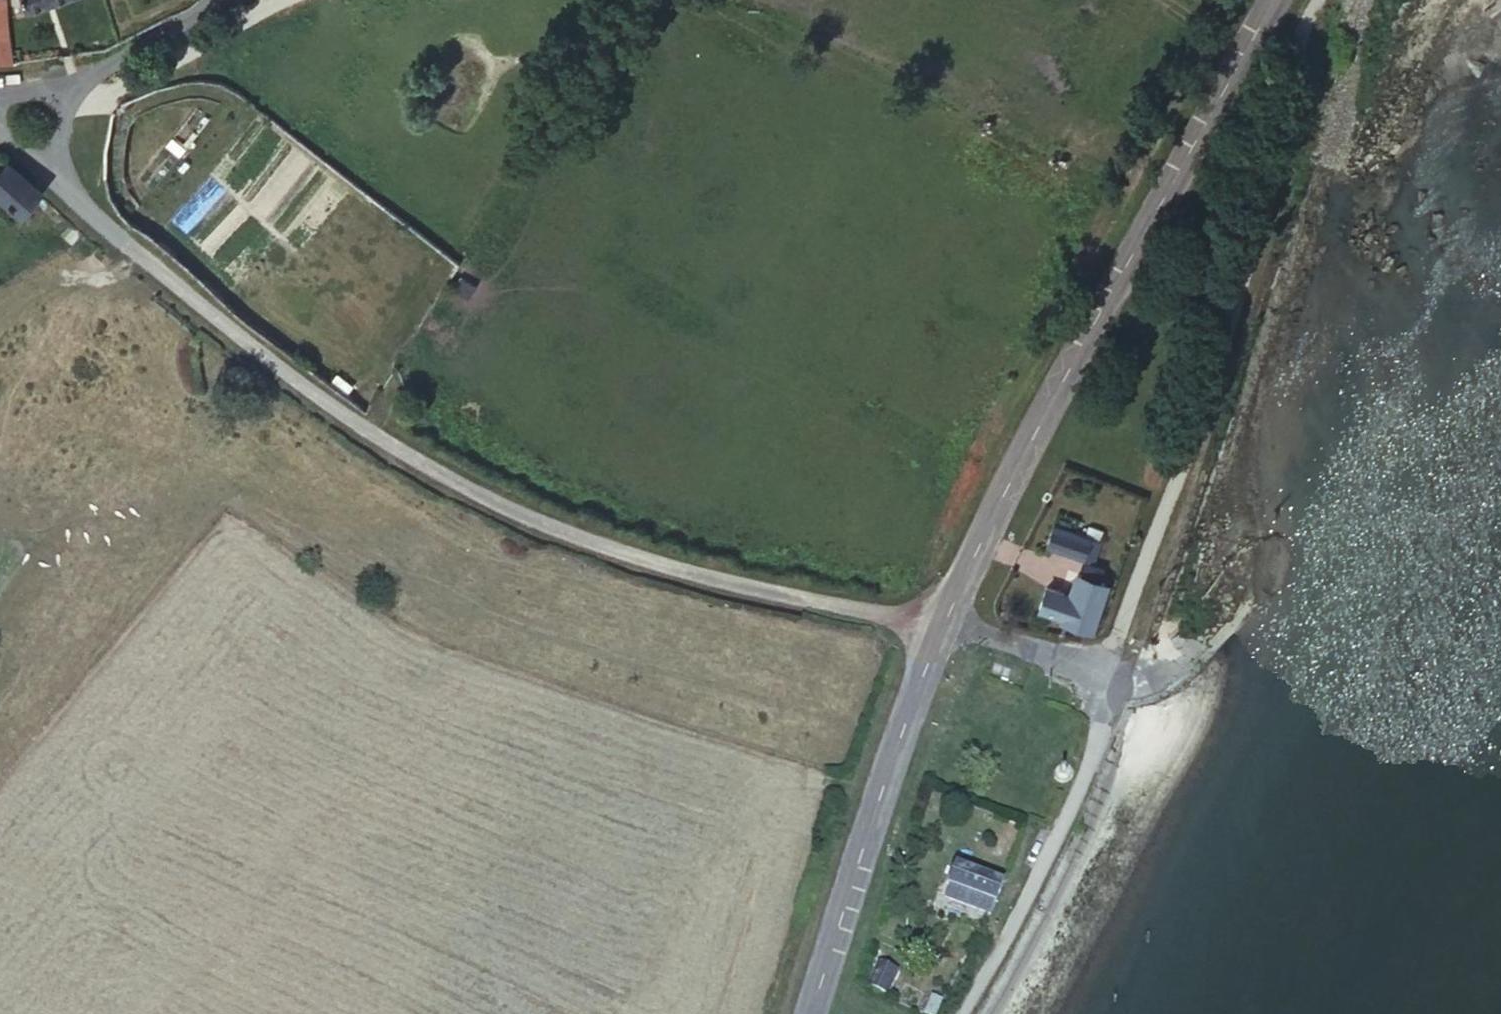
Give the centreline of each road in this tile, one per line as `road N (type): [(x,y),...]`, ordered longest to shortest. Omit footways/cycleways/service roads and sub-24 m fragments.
road 1 (unclassified): [(0,126),(177,293),(440,491),(611,556),(936,624)]
road 2 (secondary): [(1273,0),(936,624)]
road 3 (unclassified): [(936,624),(1104,667),(1113,687),(1083,780),(1008,938)]
road 4 (secondary): [(936,624),(814,1013)]
road 5 (unclassified): [(214,0),(117,60),(49,85),(0,123)]

